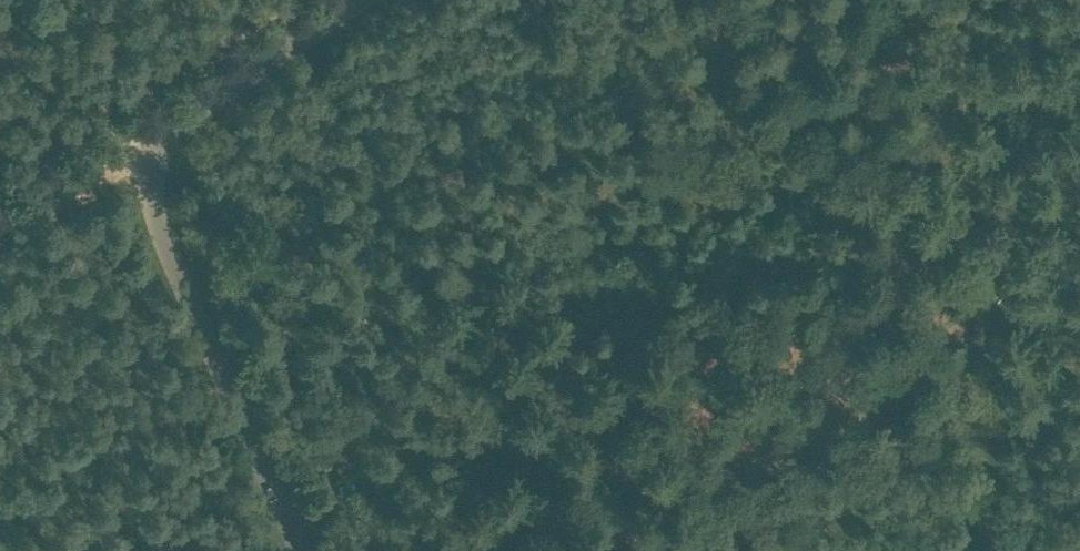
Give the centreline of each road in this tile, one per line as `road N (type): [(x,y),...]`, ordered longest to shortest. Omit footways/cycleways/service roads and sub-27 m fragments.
road 1 (unclassified): [(304,550),(153,191),(148,159),(161,129),(351,0)]
road 2 (track): [(0,243),(158,138)]

